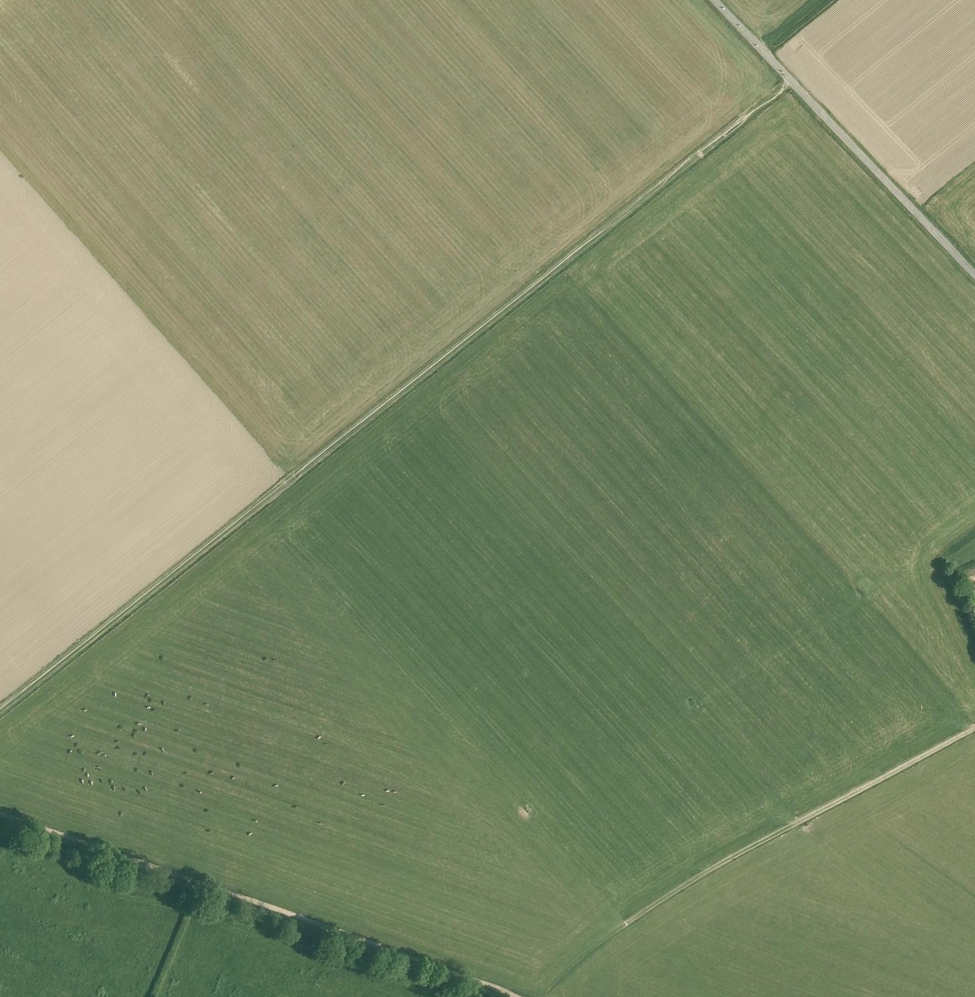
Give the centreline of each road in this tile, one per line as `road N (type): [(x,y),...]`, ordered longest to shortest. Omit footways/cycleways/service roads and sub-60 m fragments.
road 1 (track): [(0,815),(502,996)]
road 2 (track): [(974,731),(596,944)]
road 3 (unclassified): [(974,279),(714,0)]

